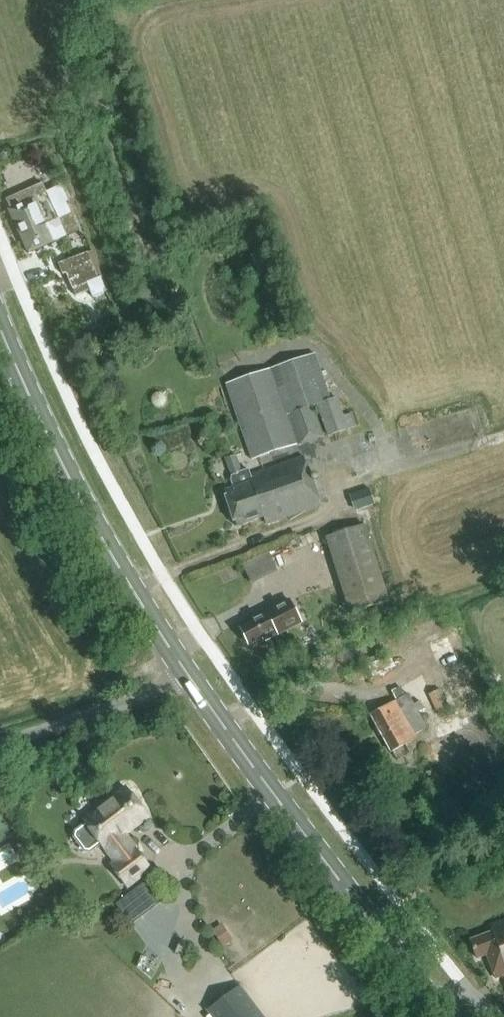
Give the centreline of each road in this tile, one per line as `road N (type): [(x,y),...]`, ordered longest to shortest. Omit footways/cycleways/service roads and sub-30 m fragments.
road 1 (secondary): [(443,1016),(184,672),(22,384),(0,327)]
road 2 (track): [(203,641),(184,672),(149,694),(0,747)]

